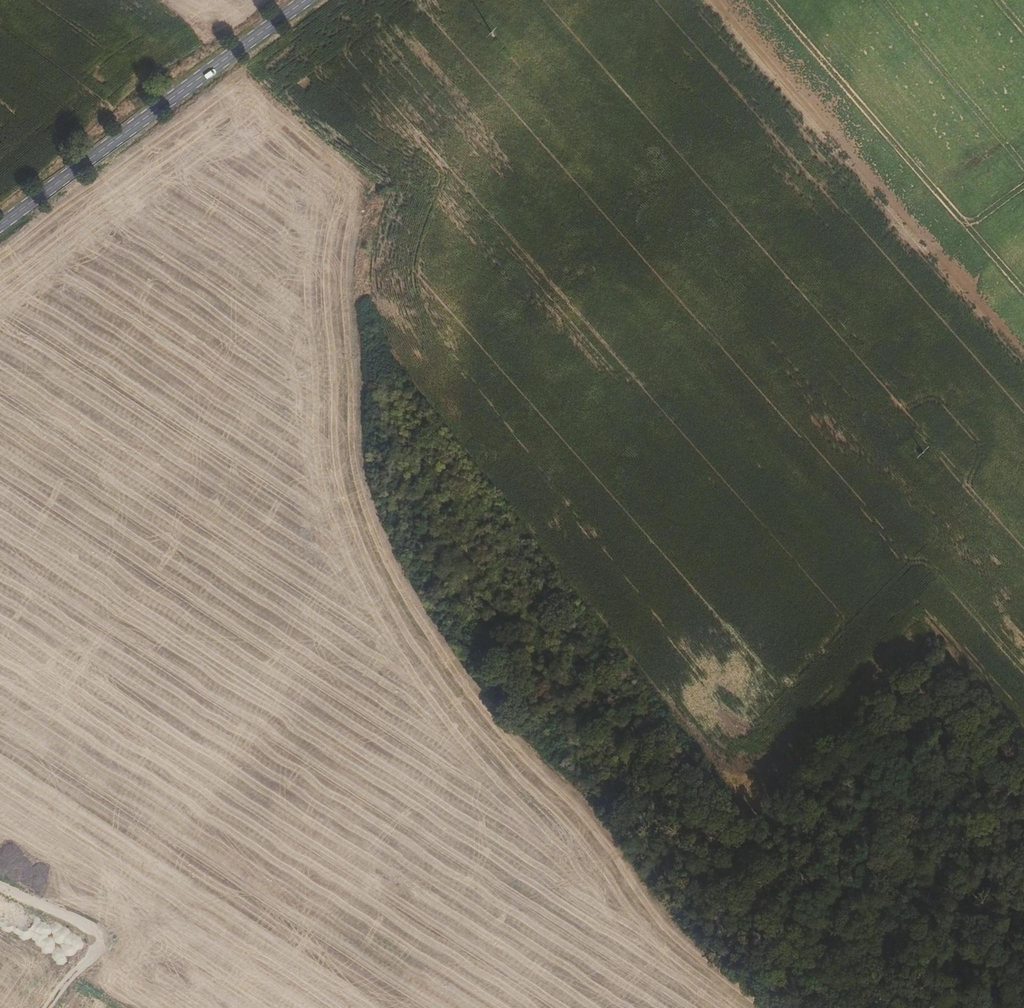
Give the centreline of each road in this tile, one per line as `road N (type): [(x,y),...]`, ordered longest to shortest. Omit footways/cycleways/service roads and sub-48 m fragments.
road 1 (tertiary): [(306,0),(0,225)]
road 2 (track): [(0,882),(102,936),(47,1007)]

